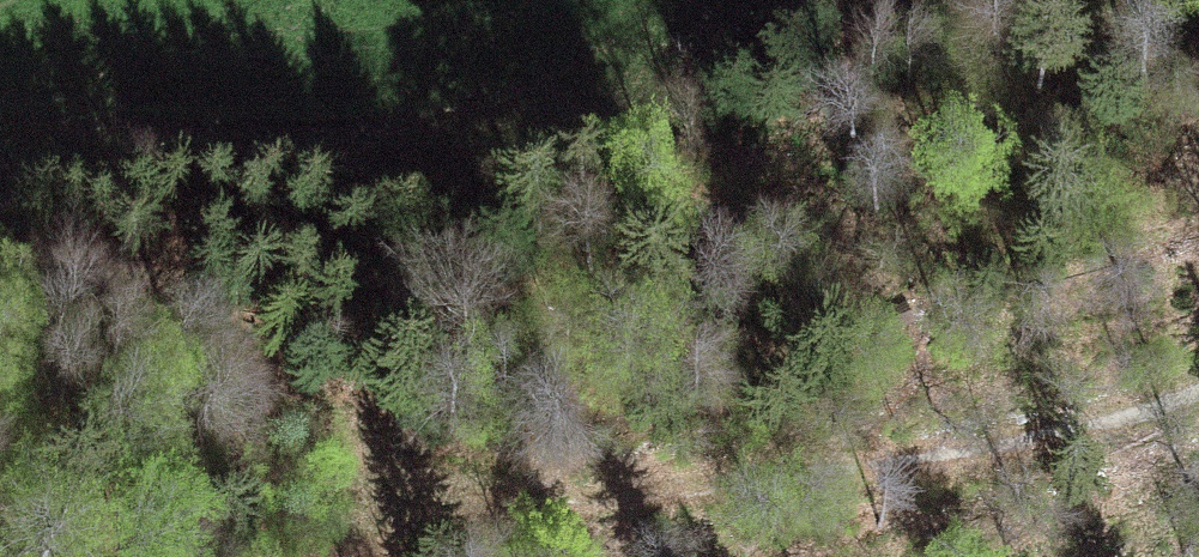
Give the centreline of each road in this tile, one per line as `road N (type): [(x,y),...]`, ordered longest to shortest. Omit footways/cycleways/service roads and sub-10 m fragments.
road 1 (track): [(398,491),(493,512),(913,464)]
road 2 (track): [(0,242),(138,304),(286,397),(398,491)]
road 3 (track): [(913,464),(1071,449),(1198,403)]

